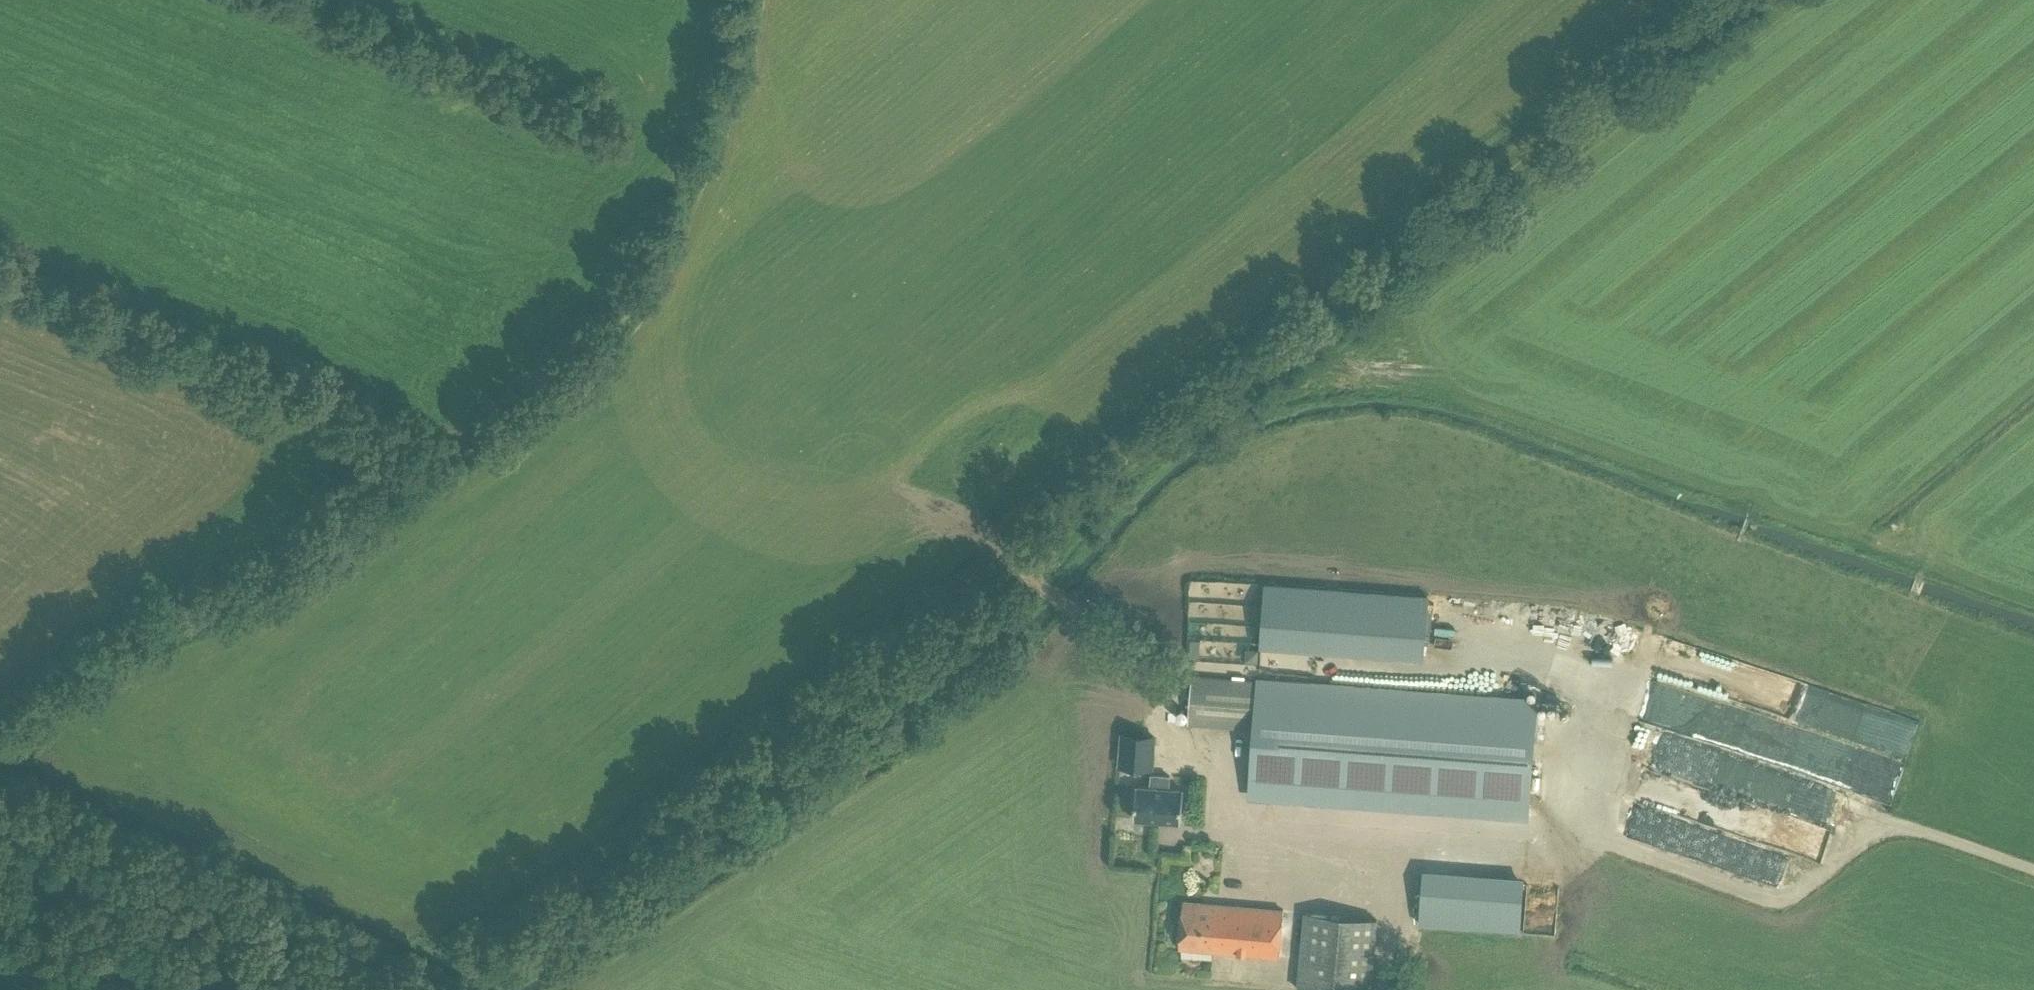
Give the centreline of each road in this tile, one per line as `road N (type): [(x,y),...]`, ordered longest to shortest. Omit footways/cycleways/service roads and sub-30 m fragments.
road 1 (track): [(1728,0),(1015,557)]
road 2 (track): [(1015,557),(462,989)]
road 3 (track): [(1015,557),(1154,680),(1179,732)]
road 4 (track): [(2033,873),(1850,809)]

